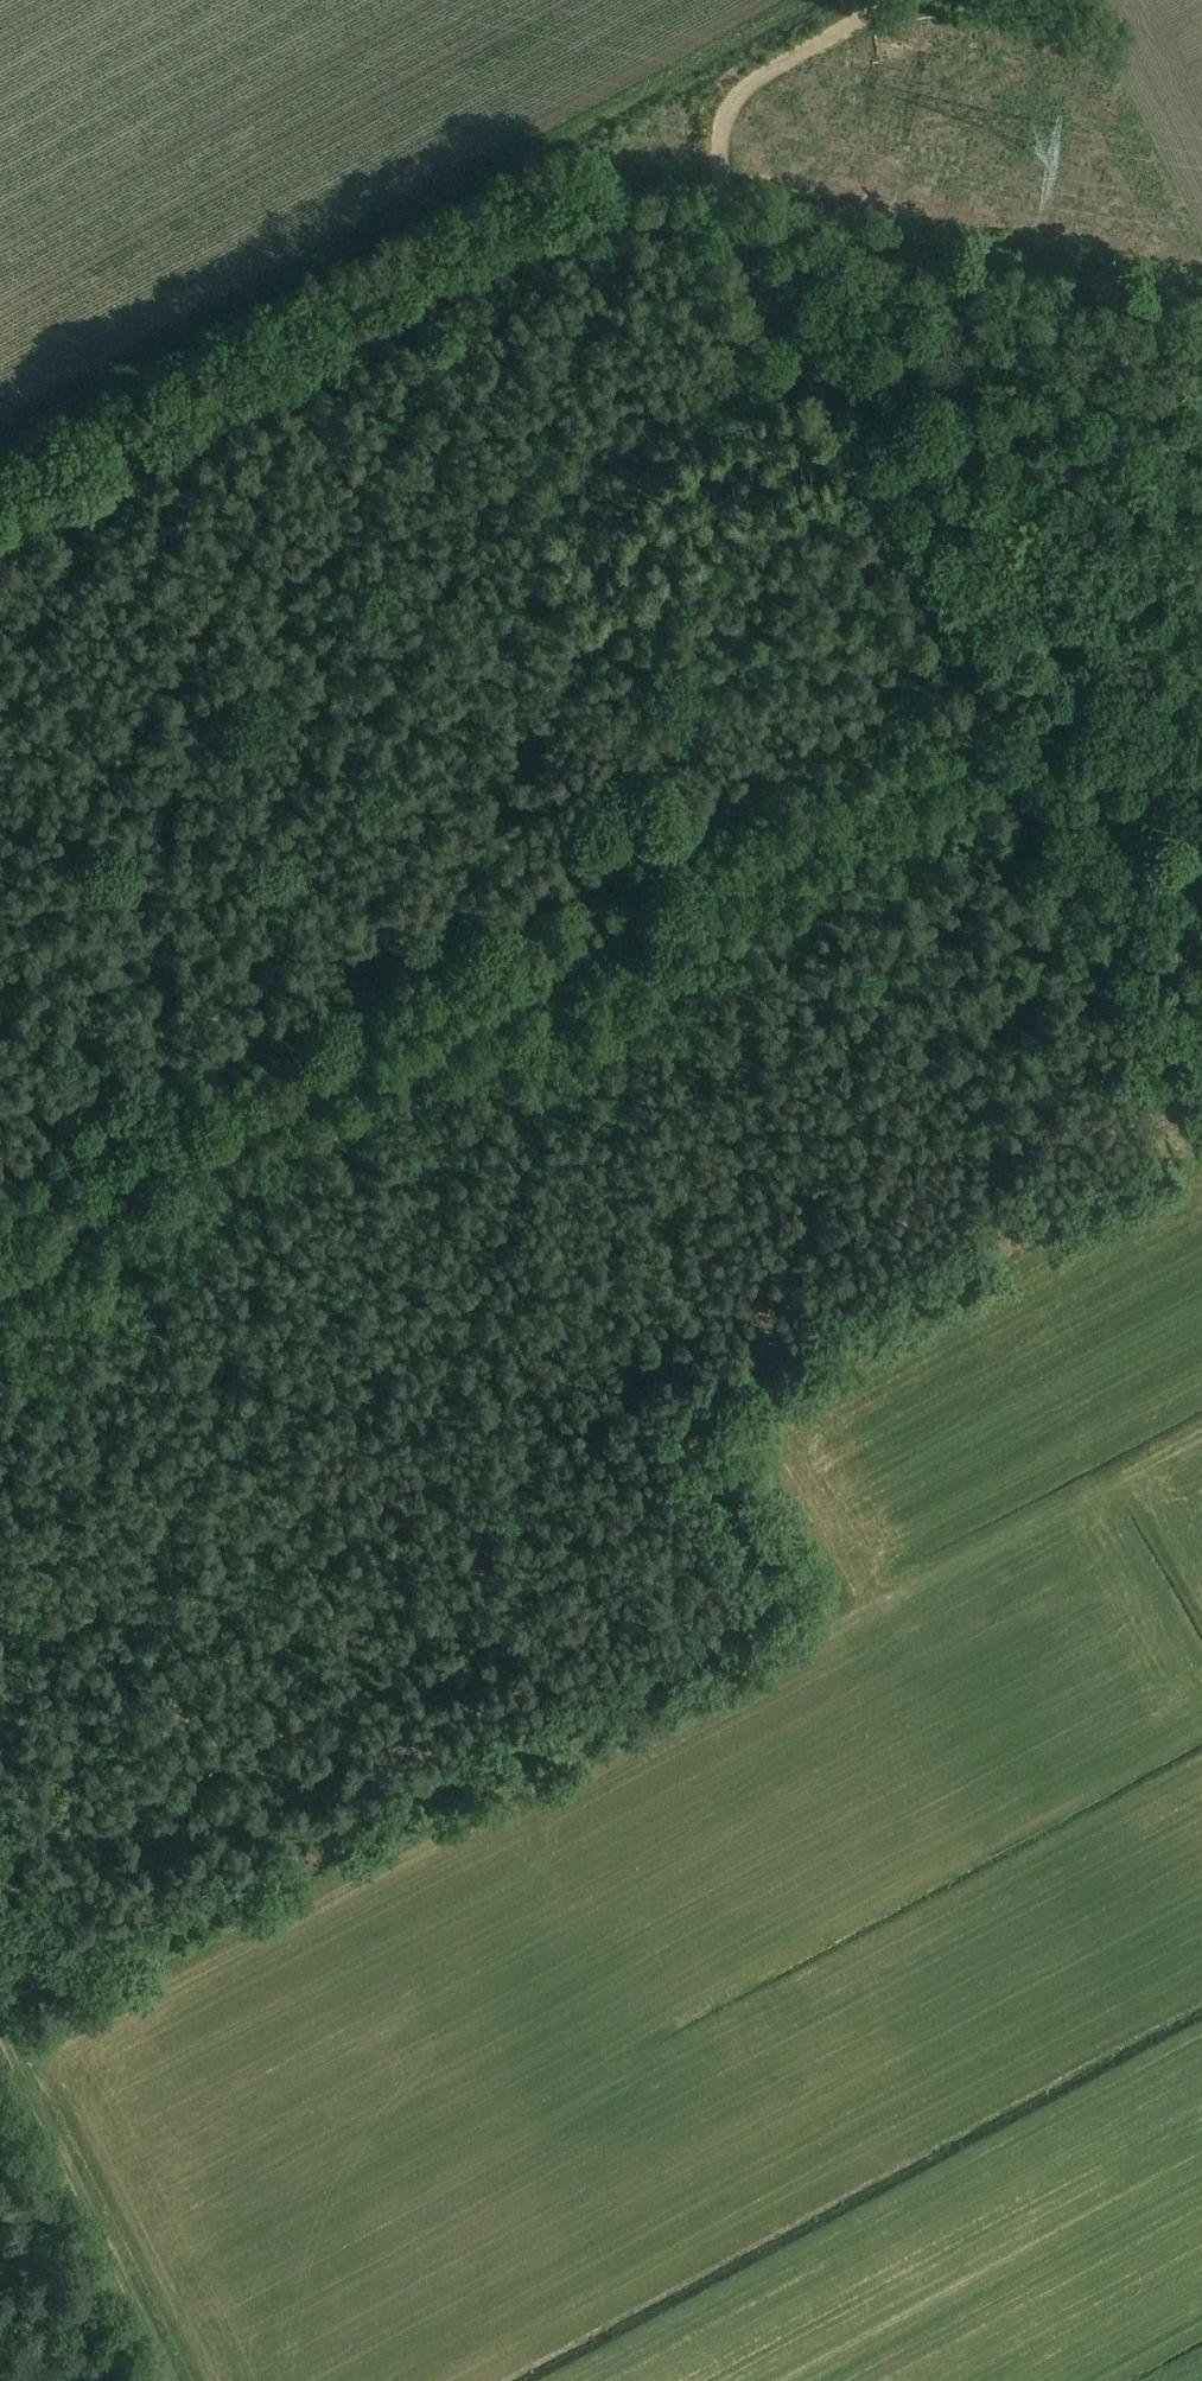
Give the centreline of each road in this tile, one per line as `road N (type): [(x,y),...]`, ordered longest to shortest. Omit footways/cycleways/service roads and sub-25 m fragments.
road 1 (track): [(889,0),(750,79),(720,128),(721,158),(729,199),(788,334),(989,729),(430,1037),(155,1158),(0,1292)]
road 2 (track): [(0,2029),(170,2380)]

